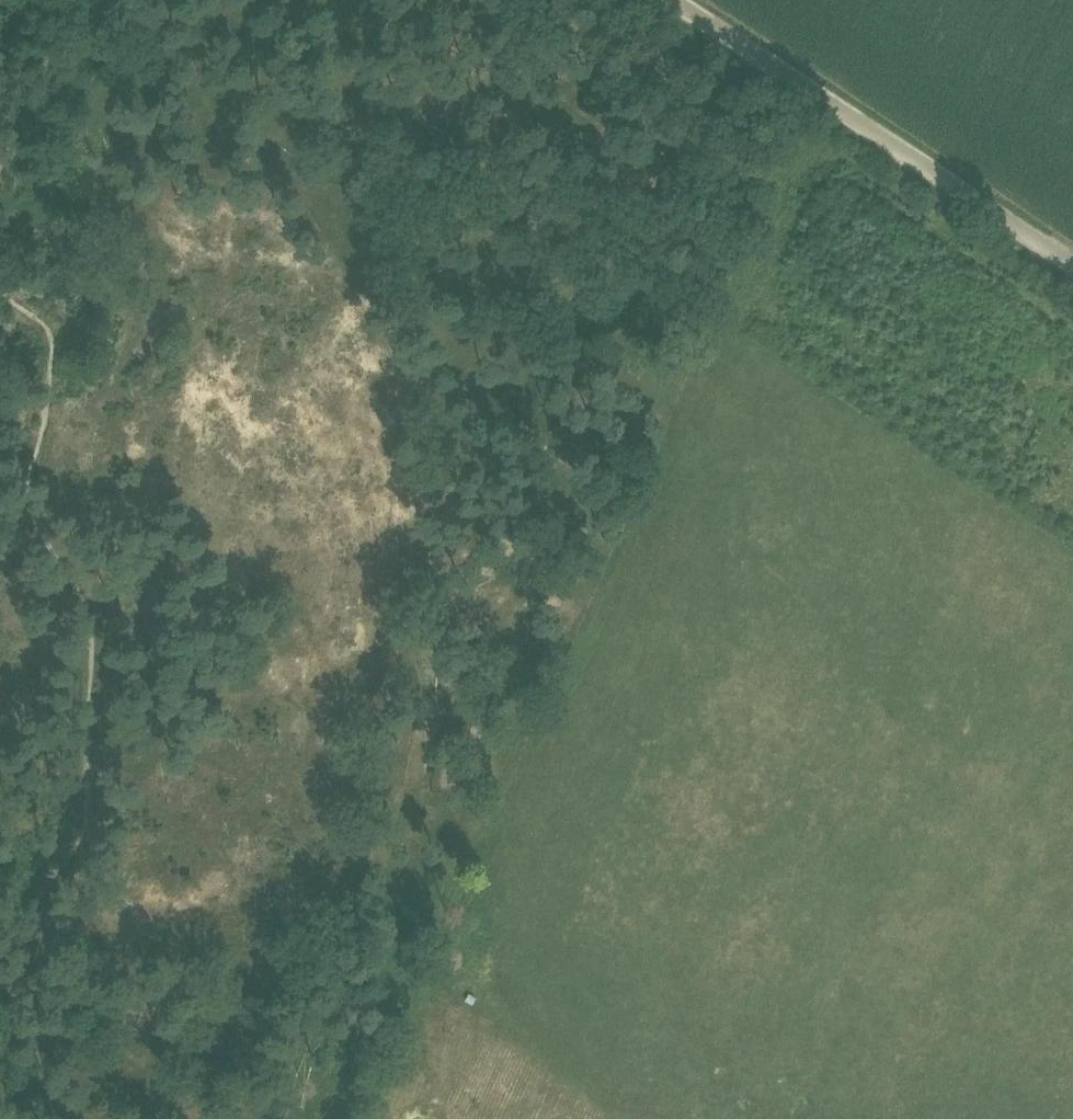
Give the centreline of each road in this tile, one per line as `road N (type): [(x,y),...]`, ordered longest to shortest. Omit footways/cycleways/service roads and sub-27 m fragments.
road 1 (unclassified): [(1072,264),(674,0)]

